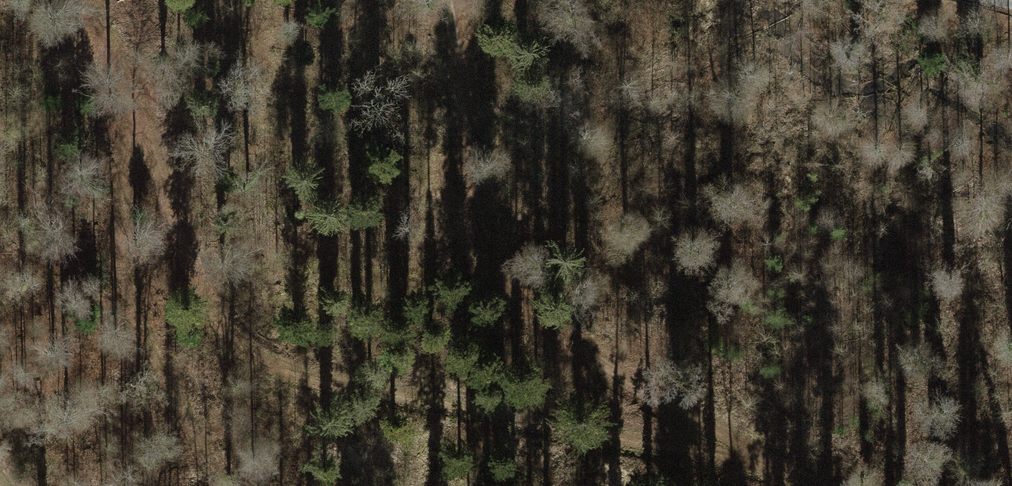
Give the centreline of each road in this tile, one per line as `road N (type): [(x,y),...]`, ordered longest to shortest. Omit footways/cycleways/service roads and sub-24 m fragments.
road 1 (track): [(772,465),(268,364),(216,317),(136,120)]
road 2 (track): [(448,0),(487,238),(525,309),(772,465),(821,485)]
road 3 (track): [(86,0),(136,120)]

